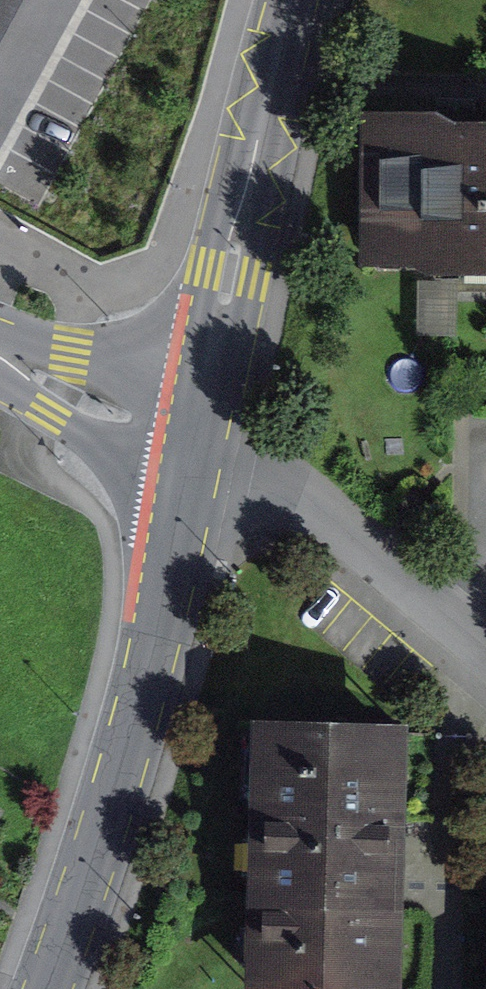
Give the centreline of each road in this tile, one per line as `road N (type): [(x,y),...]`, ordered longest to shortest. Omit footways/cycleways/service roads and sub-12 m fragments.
road 1 (tertiary): [(40,988),(107,821),(200,446)]
road 2 (tertiary): [(200,446),(292,0)]
road 3 (residential): [(200,446),(278,492),(485,665)]
road 4 (unclassified): [(200,446),(61,391),(0,357)]

